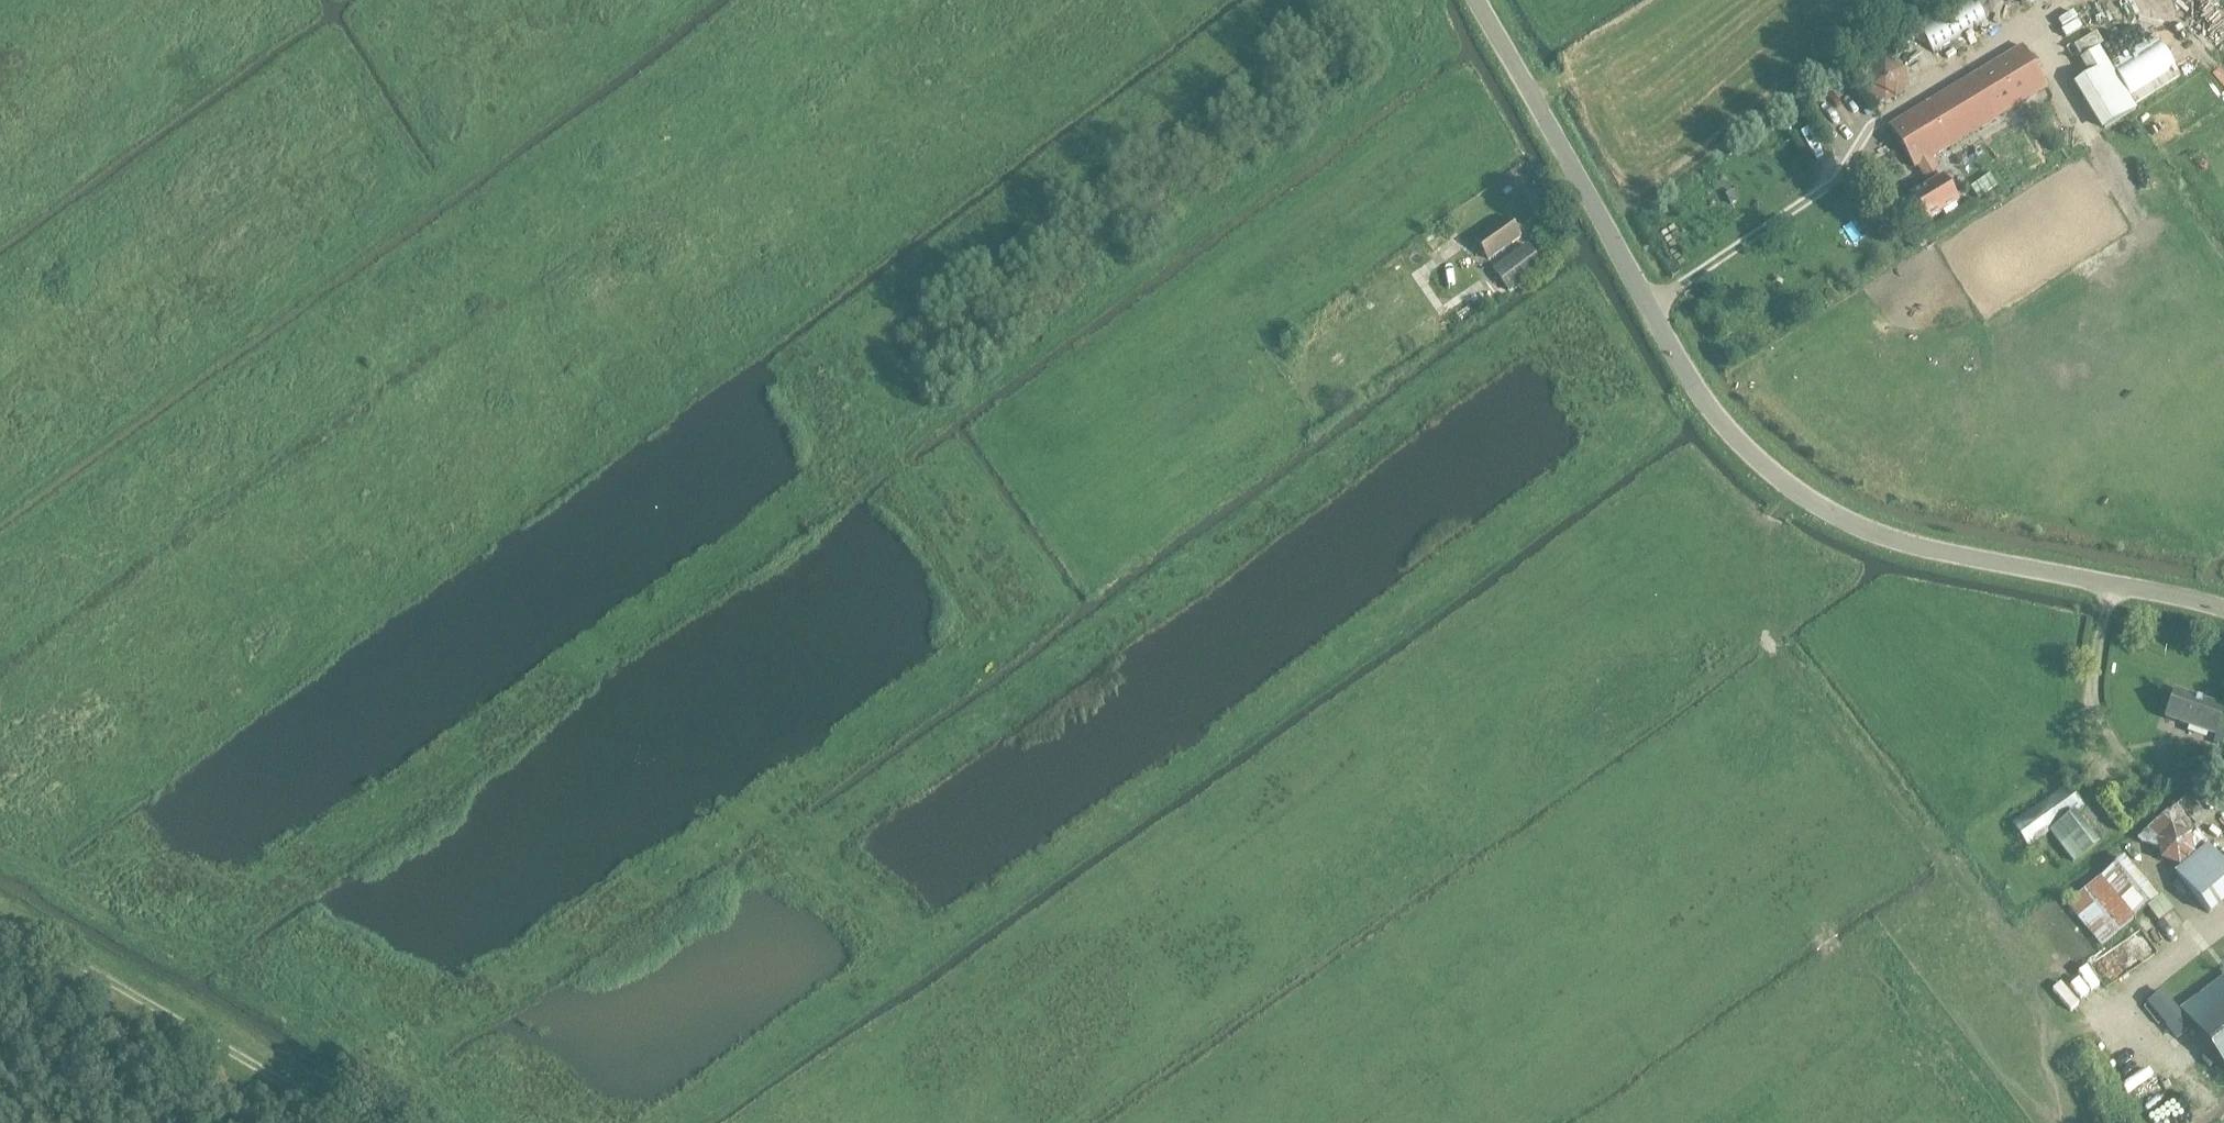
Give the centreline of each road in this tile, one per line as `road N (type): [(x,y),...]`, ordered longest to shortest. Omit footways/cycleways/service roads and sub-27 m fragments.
road 1 (unclassified): [(2223,608),(1913,543),(1829,508),(1772,471),(1725,428),(1637,296),(1471,0)]
road 2 (track): [(353,1122),(0,920)]

